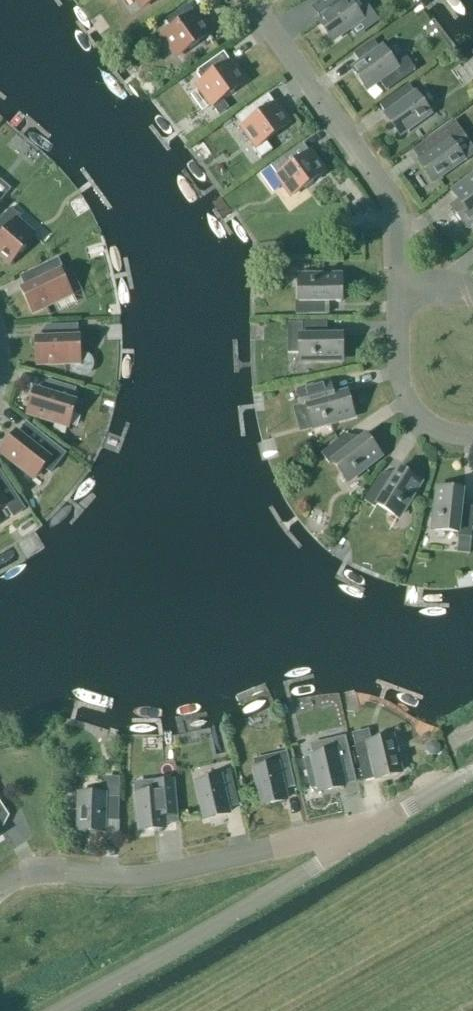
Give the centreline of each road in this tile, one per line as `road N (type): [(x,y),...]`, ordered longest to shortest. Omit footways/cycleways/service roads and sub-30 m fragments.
road 1 (residential): [(0,889),(34,872),(154,875),(376,828)]
road 2 (unclassified): [(62,1010),(376,828)]
road 3 (residential): [(247,0),(389,196),(399,291)]
road 4 (residential): [(399,291),(404,394),(427,423),(472,436)]

